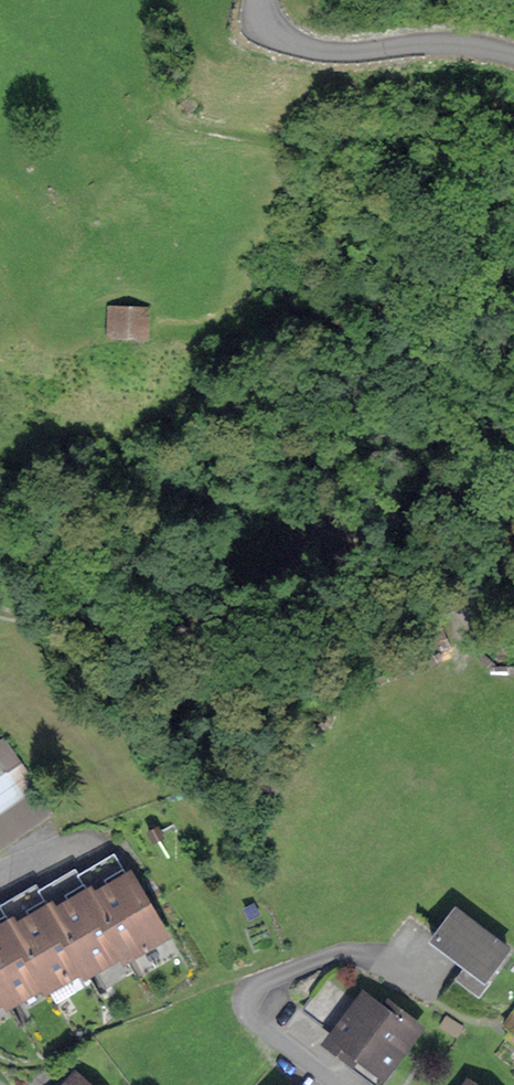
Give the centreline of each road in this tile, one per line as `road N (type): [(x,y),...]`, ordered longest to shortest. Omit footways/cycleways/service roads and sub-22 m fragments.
road 1 (track): [(513,123),(428,115),(357,153),(195,136),(158,123),(145,104),(142,0)]
road 2 (track): [(513,597),(471,610),(352,577),(146,616),(90,615)]
road 3 (track): [(513,369),(416,338),(356,304),(282,300),(245,320),(164,332)]
road 4 (residential): [(335,1084),(245,1014),(248,993),(278,974),(356,953),(448,972)]
road 5 (unclassified): [(513,57),(435,43),(318,51),(282,36),(263,0)]
road 6 (track): [(0,613),(90,615),(90,606),(0,558)]

